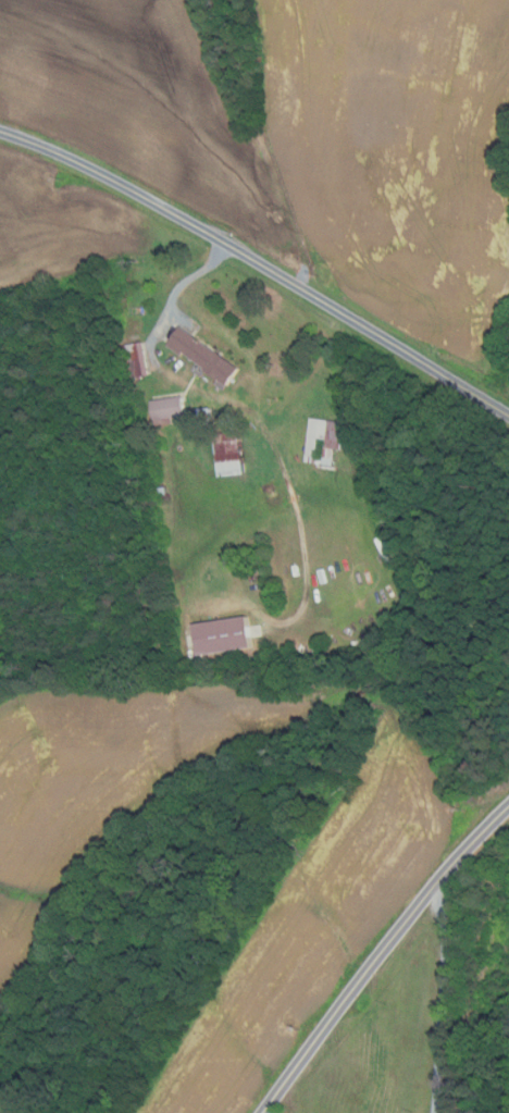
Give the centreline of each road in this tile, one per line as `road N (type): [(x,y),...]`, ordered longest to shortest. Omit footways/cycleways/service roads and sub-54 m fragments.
road 1 (residential): [(508,415),(197,224),(0,129)]
road 2 (residential): [(263,1112),(418,907),(508,810)]

